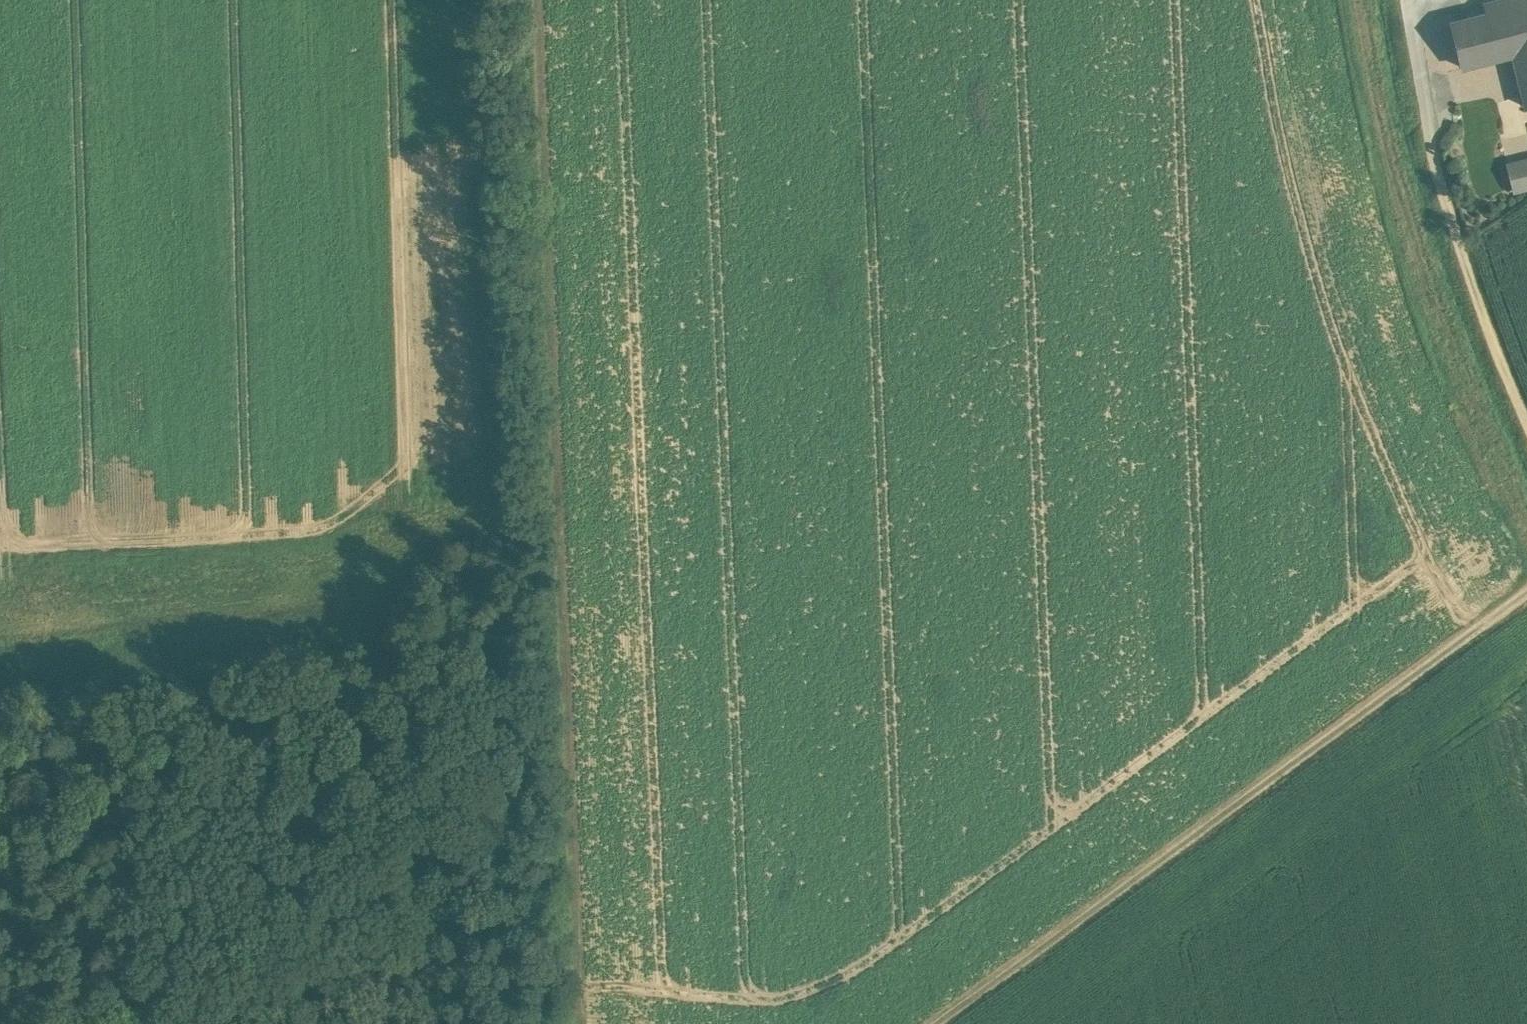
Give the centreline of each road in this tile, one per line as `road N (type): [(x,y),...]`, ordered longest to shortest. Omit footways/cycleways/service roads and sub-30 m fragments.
road 1 (track): [(940,1023),(1526,599)]
road 2 (track): [(1422,99),(1462,255),(1526,413)]

